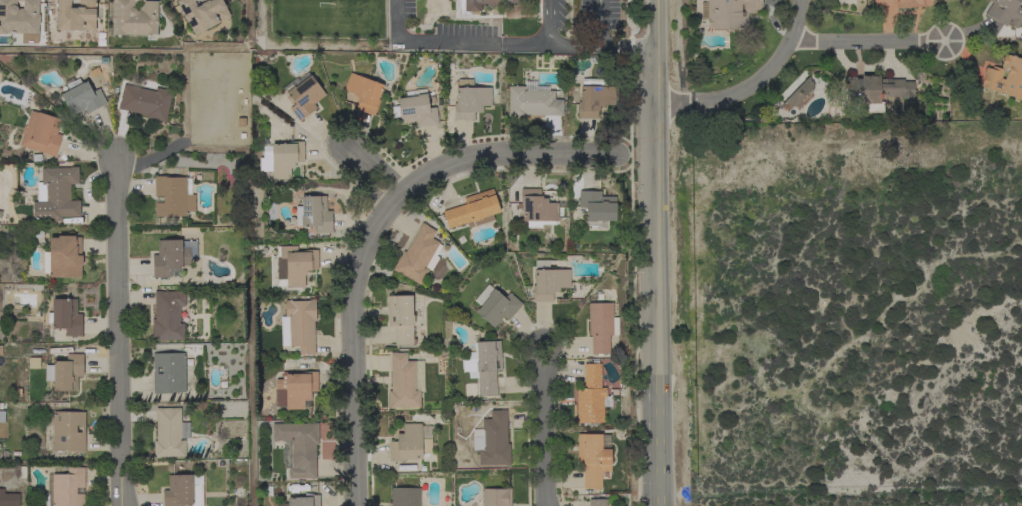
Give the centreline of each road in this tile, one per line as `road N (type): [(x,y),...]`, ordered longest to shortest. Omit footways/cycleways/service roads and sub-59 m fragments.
road 1 (residential): [(616,156),(489,155),(443,168),(371,227),(349,304),(355,505)]
road 2 (tertiary): [(659,505),(654,0)]
road 3 (residential): [(120,505),(117,153)]
road 4 (residential): [(656,100),(730,102),(772,72),(795,34)]
road 5 (residential): [(795,34),(811,43),(944,43)]
road 6 (residential): [(547,505),(544,354)]

